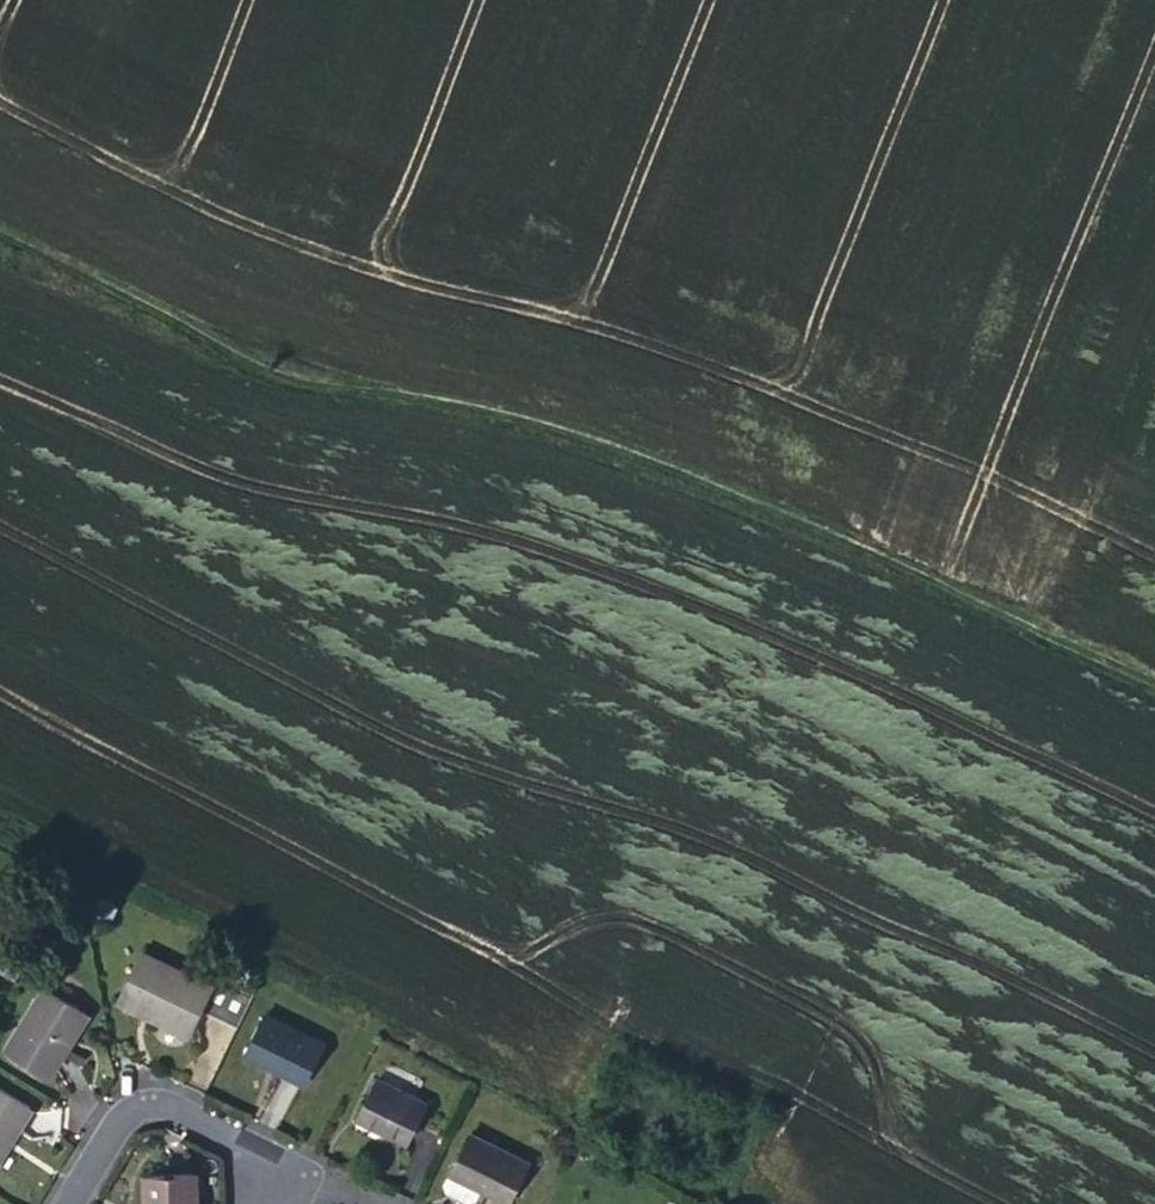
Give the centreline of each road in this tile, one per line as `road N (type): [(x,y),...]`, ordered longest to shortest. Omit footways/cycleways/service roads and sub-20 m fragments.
road 1 (track): [(1154,688),(816,525),(480,401),(259,375),(175,315),(0,230)]
road 2 (residential): [(70,1203),(125,1112),(162,1105),(232,1138),(272,1190)]

